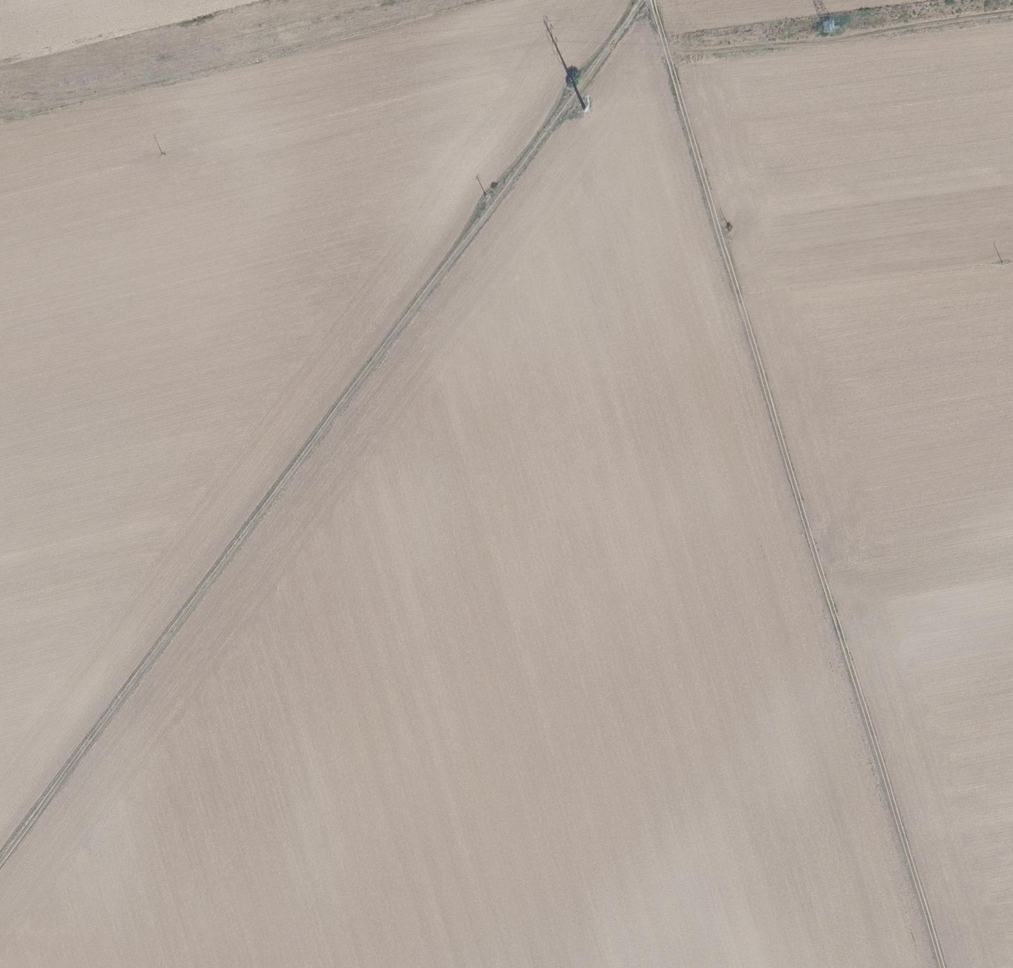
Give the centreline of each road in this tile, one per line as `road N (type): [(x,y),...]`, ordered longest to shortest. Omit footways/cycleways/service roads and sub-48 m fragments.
road 1 (track): [(634,0),(0,865)]
road 2 (track): [(653,0),(949,967)]

